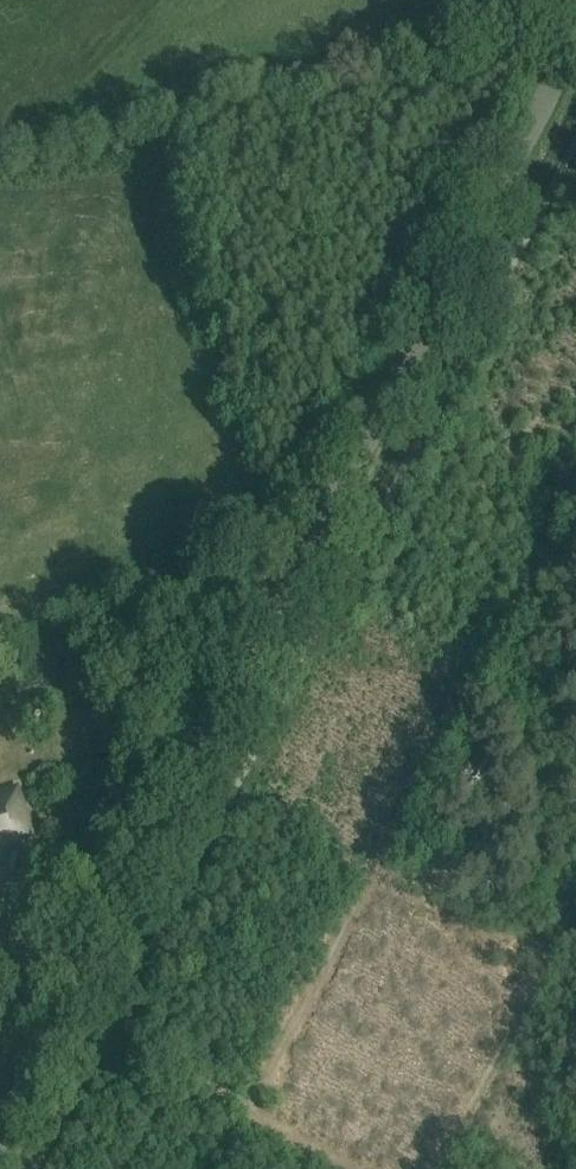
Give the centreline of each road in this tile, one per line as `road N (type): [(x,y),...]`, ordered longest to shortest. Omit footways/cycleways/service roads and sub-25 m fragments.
road 1 (unclassified): [(0,1136),(575,39)]
road 2 (track): [(252,1108),(575,487)]
road 3 (track): [(262,636),(128,582),(0,605)]

